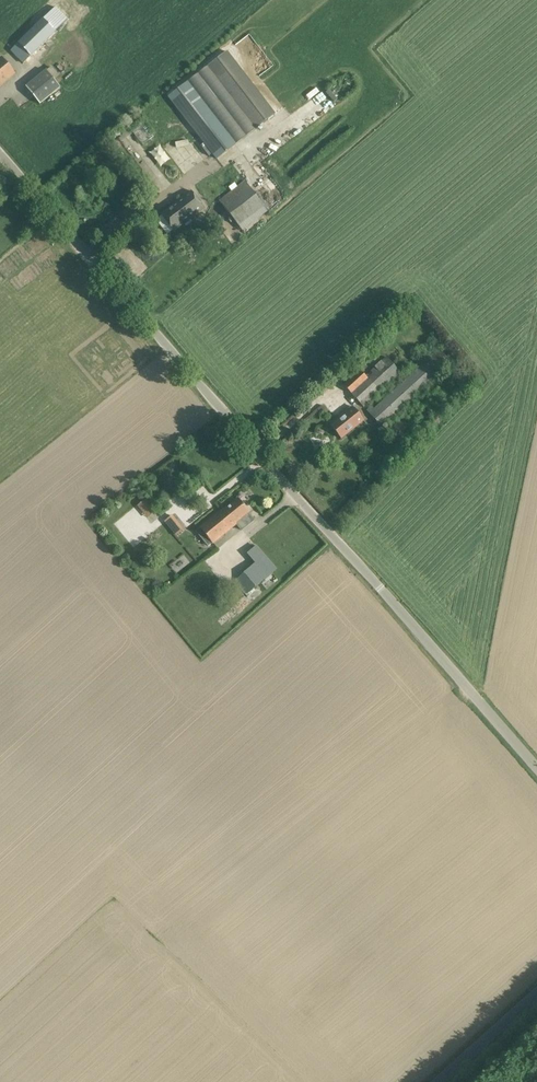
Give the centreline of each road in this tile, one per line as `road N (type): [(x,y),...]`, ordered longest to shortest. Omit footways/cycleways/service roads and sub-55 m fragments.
road 1 (unclassified): [(318,520),(0,156)]
road 2 (unclassified): [(318,520),(536,770)]
road 3 (unclassified): [(536,993),(438,1081)]

